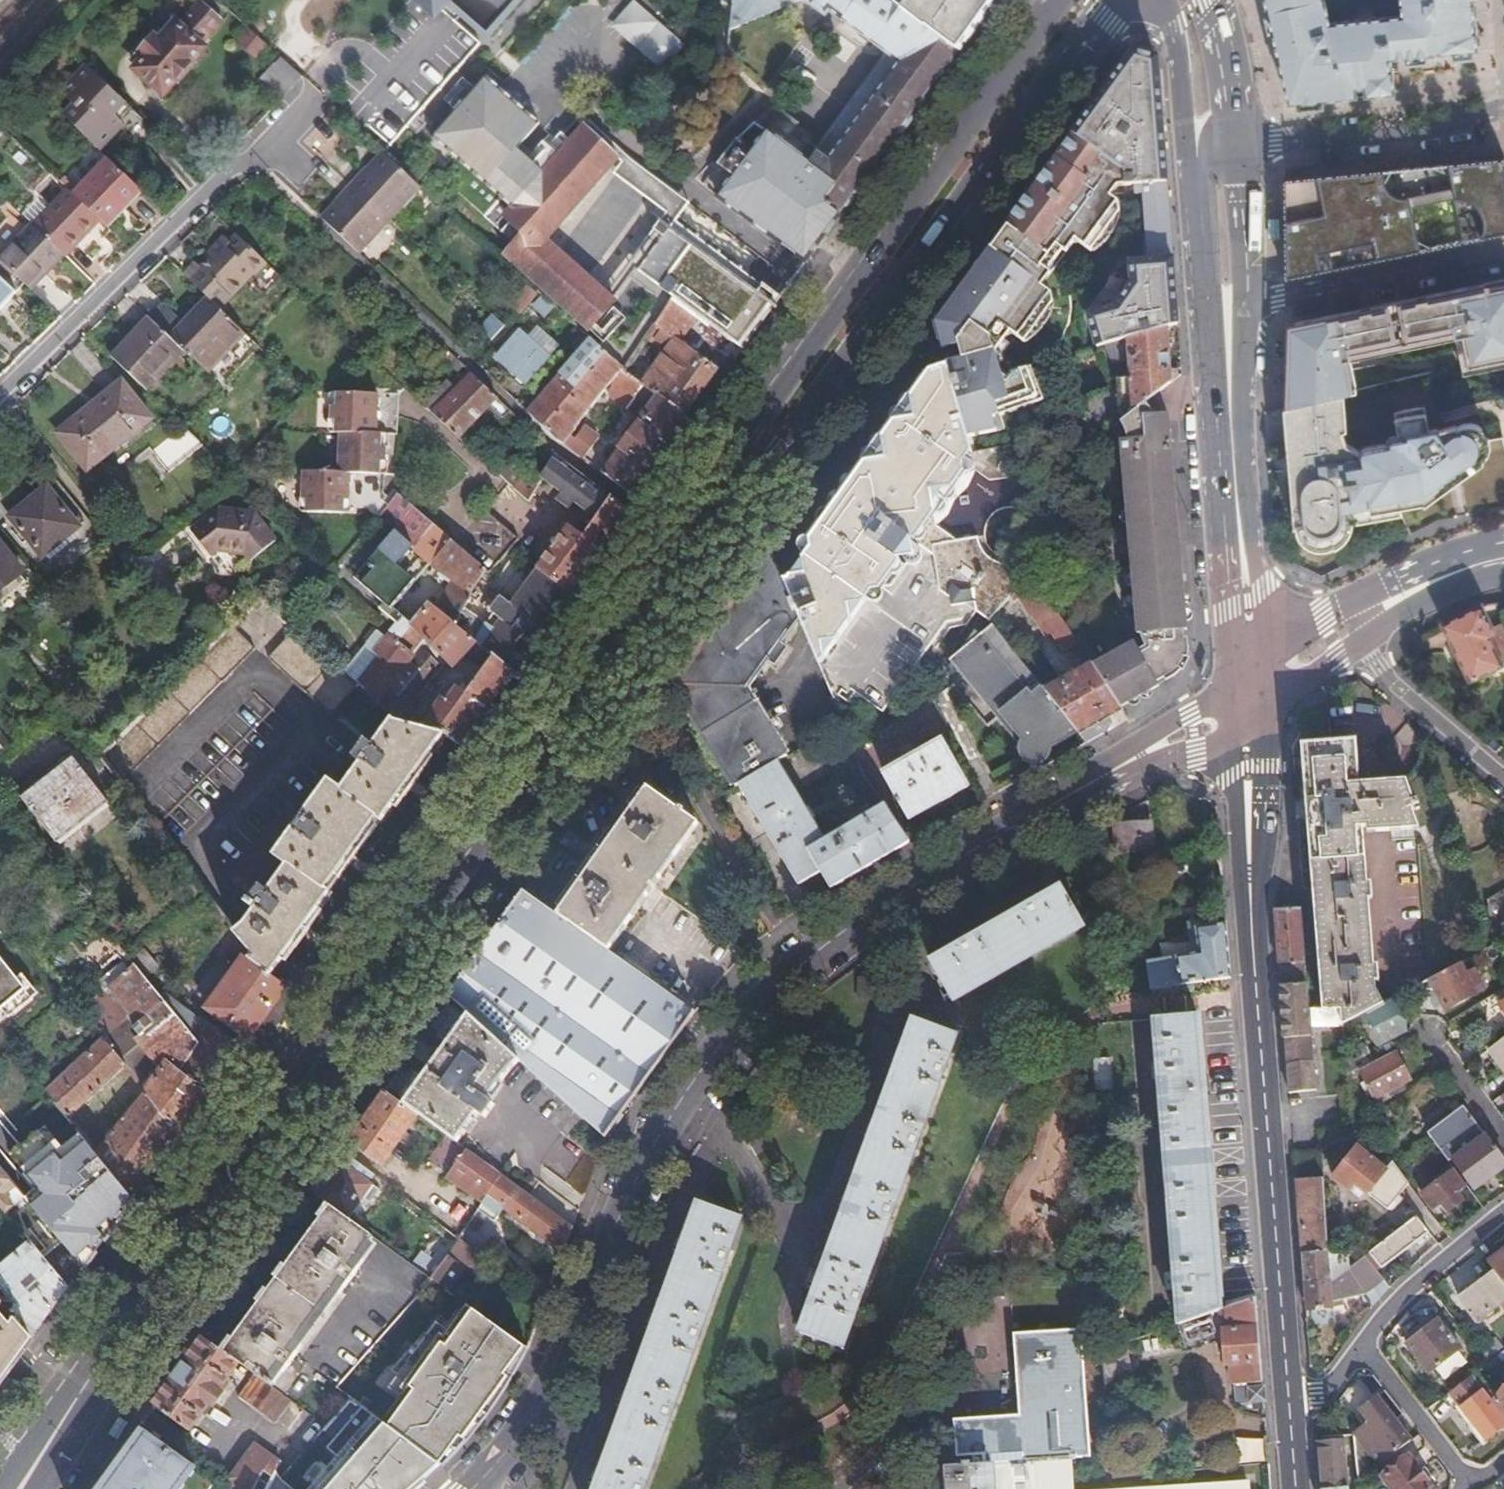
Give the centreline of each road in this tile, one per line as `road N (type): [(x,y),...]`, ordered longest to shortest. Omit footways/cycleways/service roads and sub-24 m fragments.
road 1 (primary): [(73,1403),(705,535)]
road 2 (secondary): [(955,860),(799,965),(692,1078),(626,1187),(556,1370),(505,1452),(471,1488)]
road 3 (primary): [(705,535),(782,454),(1121,0)]
road 4 (primary): [(1057,0),(744,427),(705,535)]
road 5 (secondary): [(1267,653),(1245,444),(1238,136)]
road 6 (secondary): [(1194,181),(1231,685)]
road 7 (secondary): [(1290,1402),(1258,999)]
road 8 (residential): [(0,392),(224,174),(251,162)]
road 9 (secondary): [(1231,685),(955,860)]
road 10 (secondary): [(955,860),(1233,737)]
road 11 (secondary): [(1258,999),(1269,715)]
road 12 (residential): [(1503,102),(1390,132),(1238,136)]
road 13 (secondary): [(1233,737),(1258,999)]
road 14 (residential): [(1503,1213),(1398,1298),(1362,1347)]
road 15 (secondary): [(1169,0),(1194,181)]
road 16 (residential): [(555,445),(661,527),(705,535)]
road 17 (residential): [(1472,1485),(1362,1347)]
road 18 (residential): [(1378,666),(1503,775)]
road 19 (secondary): [(1503,547),(1397,576),(1348,603)]
road 20 (secondary): [(1366,641),(1503,569)]
road 21 (secondary): [(1238,136),(1215,0)]
road 22 (residential): [(1503,1139),(1427,1030)]
road 23 (secondary): [(1269,715),(1366,641)]

